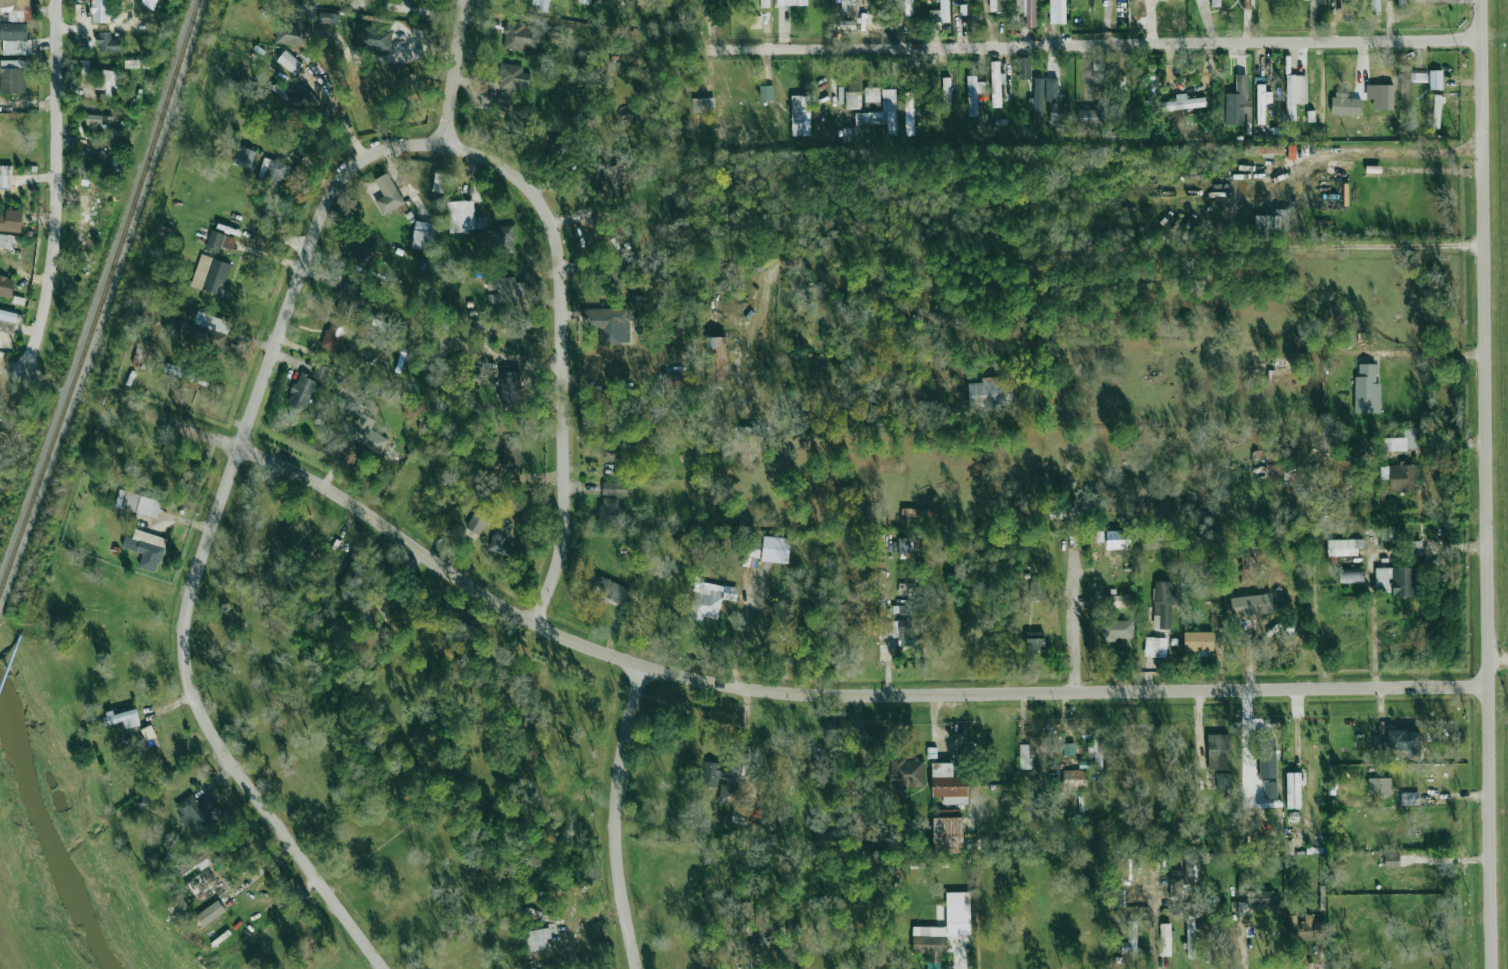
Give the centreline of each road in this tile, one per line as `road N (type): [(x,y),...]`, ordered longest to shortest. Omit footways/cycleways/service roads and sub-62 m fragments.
road 1 (residential): [(238,448),(325,487),(532,622),(608,655),(713,684),(857,695),(1488,686)]
road 2 (tertiary): [(1482,0),(1491,968)]
road 3 (residential): [(712,49),(1482,41)]
road 4 (residential): [(238,448),(188,593),(185,674),(224,755),(382,968)]
road 5 (residential): [(532,622),(559,555),(562,518),(554,237),(514,176),(442,145)]
road 6 (residential): [(238,448),(319,214),(341,176),(381,149),(442,145)]
road 7 (residential): [(24,365),(55,235),(56,0)]
road 8 (residential): [(636,968),(614,851),(619,763),(642,665)]
road 9 (residential): [(1073,692),(1074,544)]
road 10 (residential): [(442,145),(463,0)]

